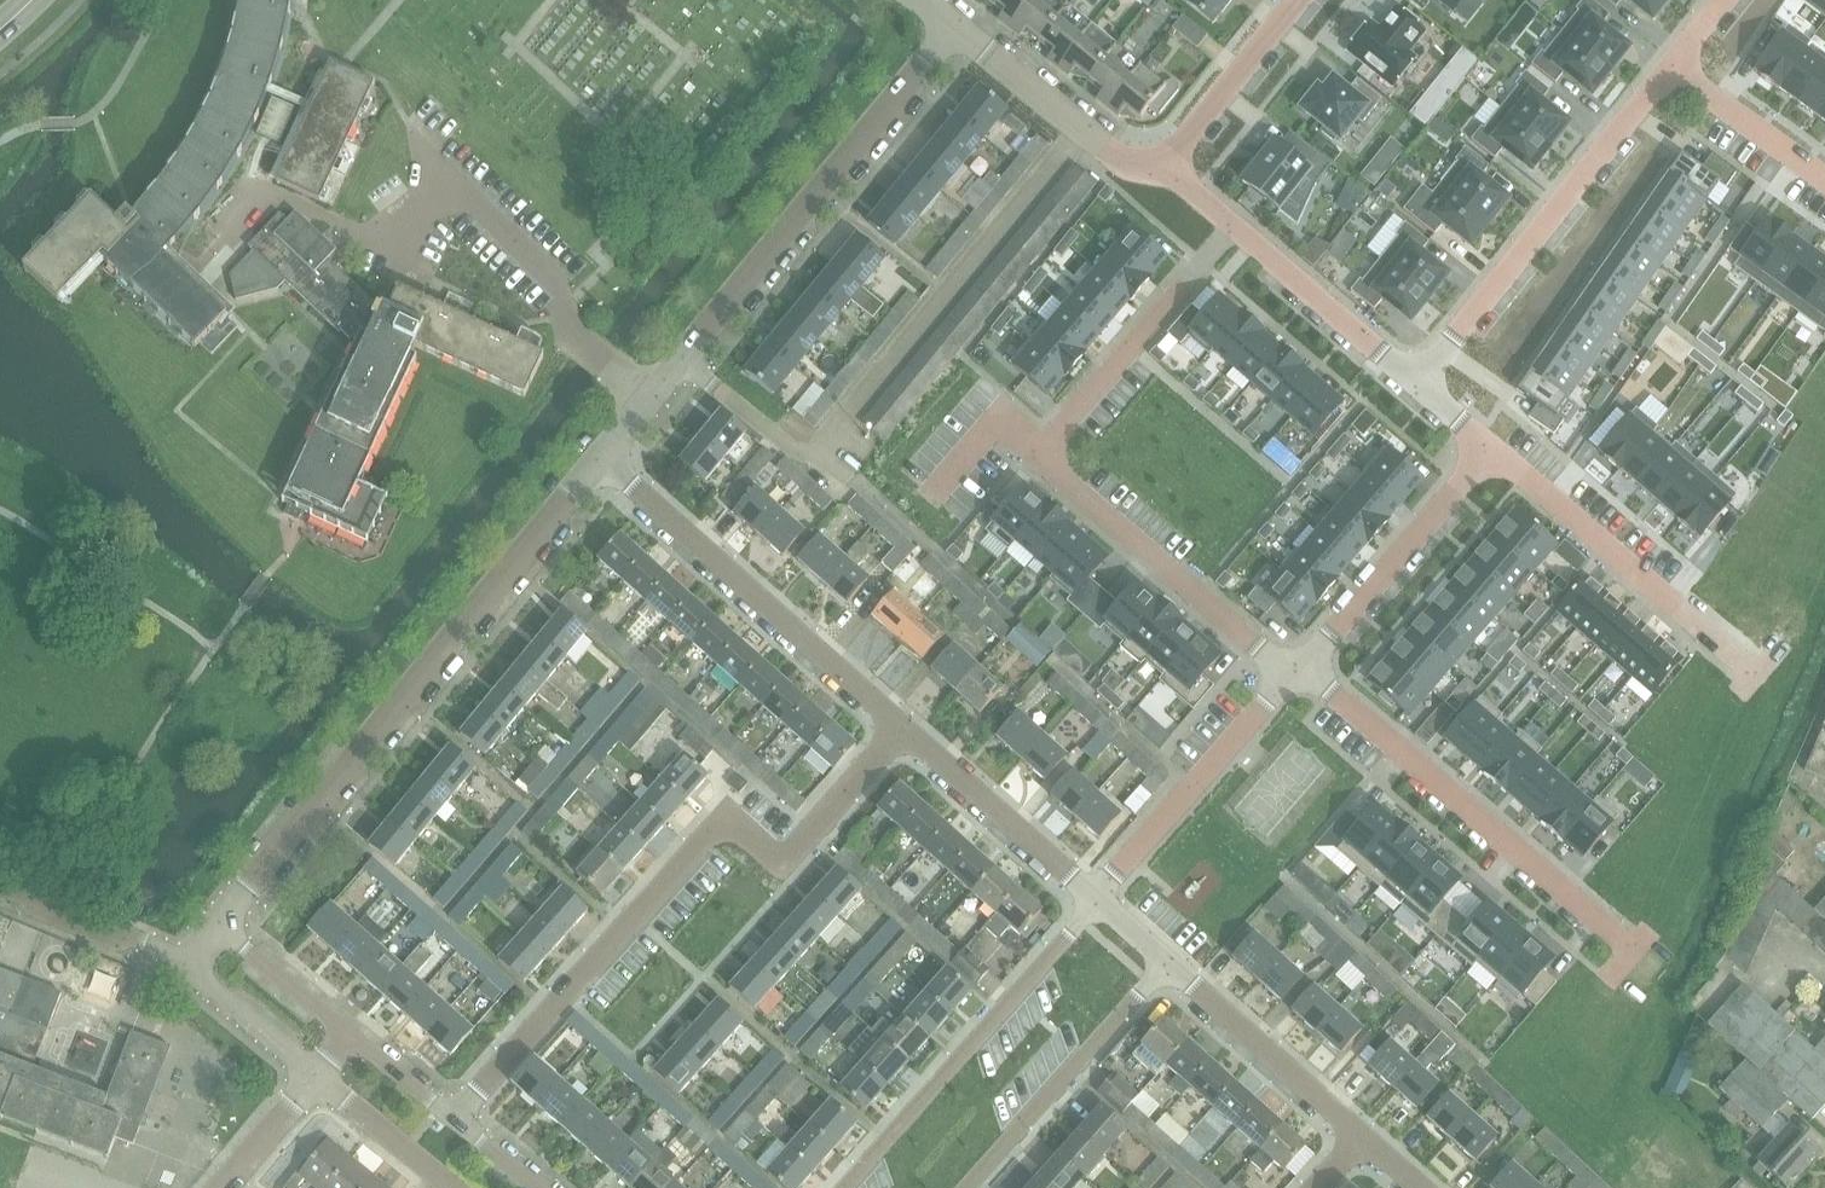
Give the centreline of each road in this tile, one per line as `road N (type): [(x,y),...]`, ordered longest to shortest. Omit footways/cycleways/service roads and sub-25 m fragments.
road 1 (residential): [(904,730),(783,864),(731,818),(455,1119)]
road 2 (residential): [(1290,678),(1039,457),(1233,229)]
road 3 (residential): [(216,926),(598,458)]
road 4 (residential): [(598,458),(955,28)]
road 5 (residential): [(1633,950),(1302,665)]
road 6 (residential): [(904,730),(598,458)]
road 7 (residential): [(1418,383),(1670,66)]
road 8 (residential): [(1096,900),(846,1187)]
road 9 (residential): [(1758,673),(1490,452)]
road 10 (residential): [(967,1187),(1165,963)]
road 11 (residential): [(1096,900),(1290,678)]
road 12 (residential): [(1302,665),(1490,452)]
road 13 (residential): [(1360,1139),(1165,963)]
road 14 (residential): [(1096,900),(904,730)]
road 15 (residential): [(1161,163),(1121,161),(955,28)]
road 16 (residential): [(1418,383),(1233,229)]
road 17 (residential): [(1161,163),(1296,0)]
road 18 (residential): [(189,964),(0,886)]
road 19 (residential): [(1824,178),(1670,66)]
road 20 (residential): [(352,1037),(216,926)]
road 21 (residential): [(315,1078),(452,1187)]
road 22 (residential): [(189,964),(315,1078)]
road 23 (residential): [(224,1187),(315,1078)]
road 24 (residential): [(455,1119),(352,1037)]

